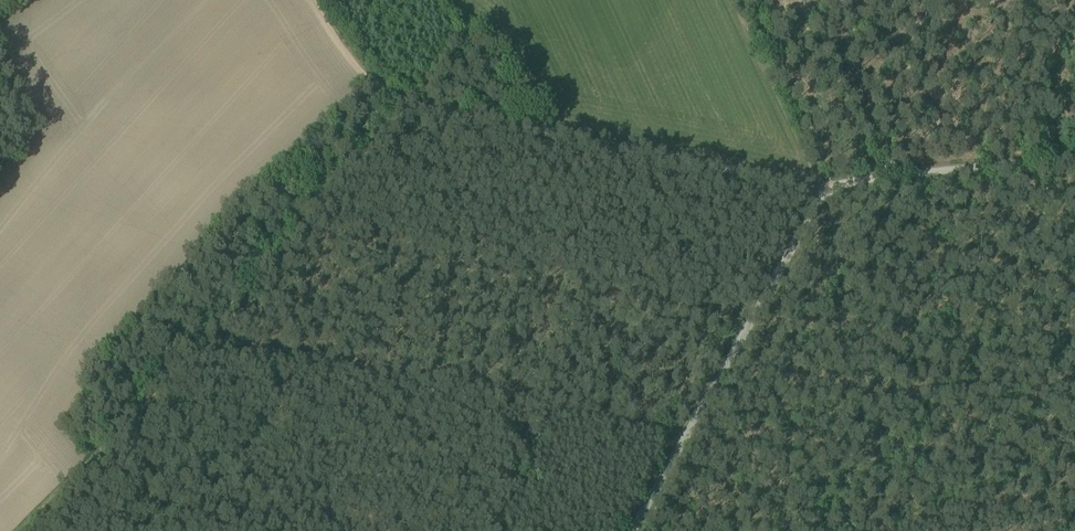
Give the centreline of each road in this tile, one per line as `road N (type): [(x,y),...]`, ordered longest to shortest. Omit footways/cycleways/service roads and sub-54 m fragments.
road 1 (unclassified): [(632,530),(826,189),(1074,158)]
road 2 (track): [(98,451),(413,104)]
road 3 (track): [(413,104),(826,189)]
road 4 (track): [(413,104),(381,91),(348,61),(307,0)]

